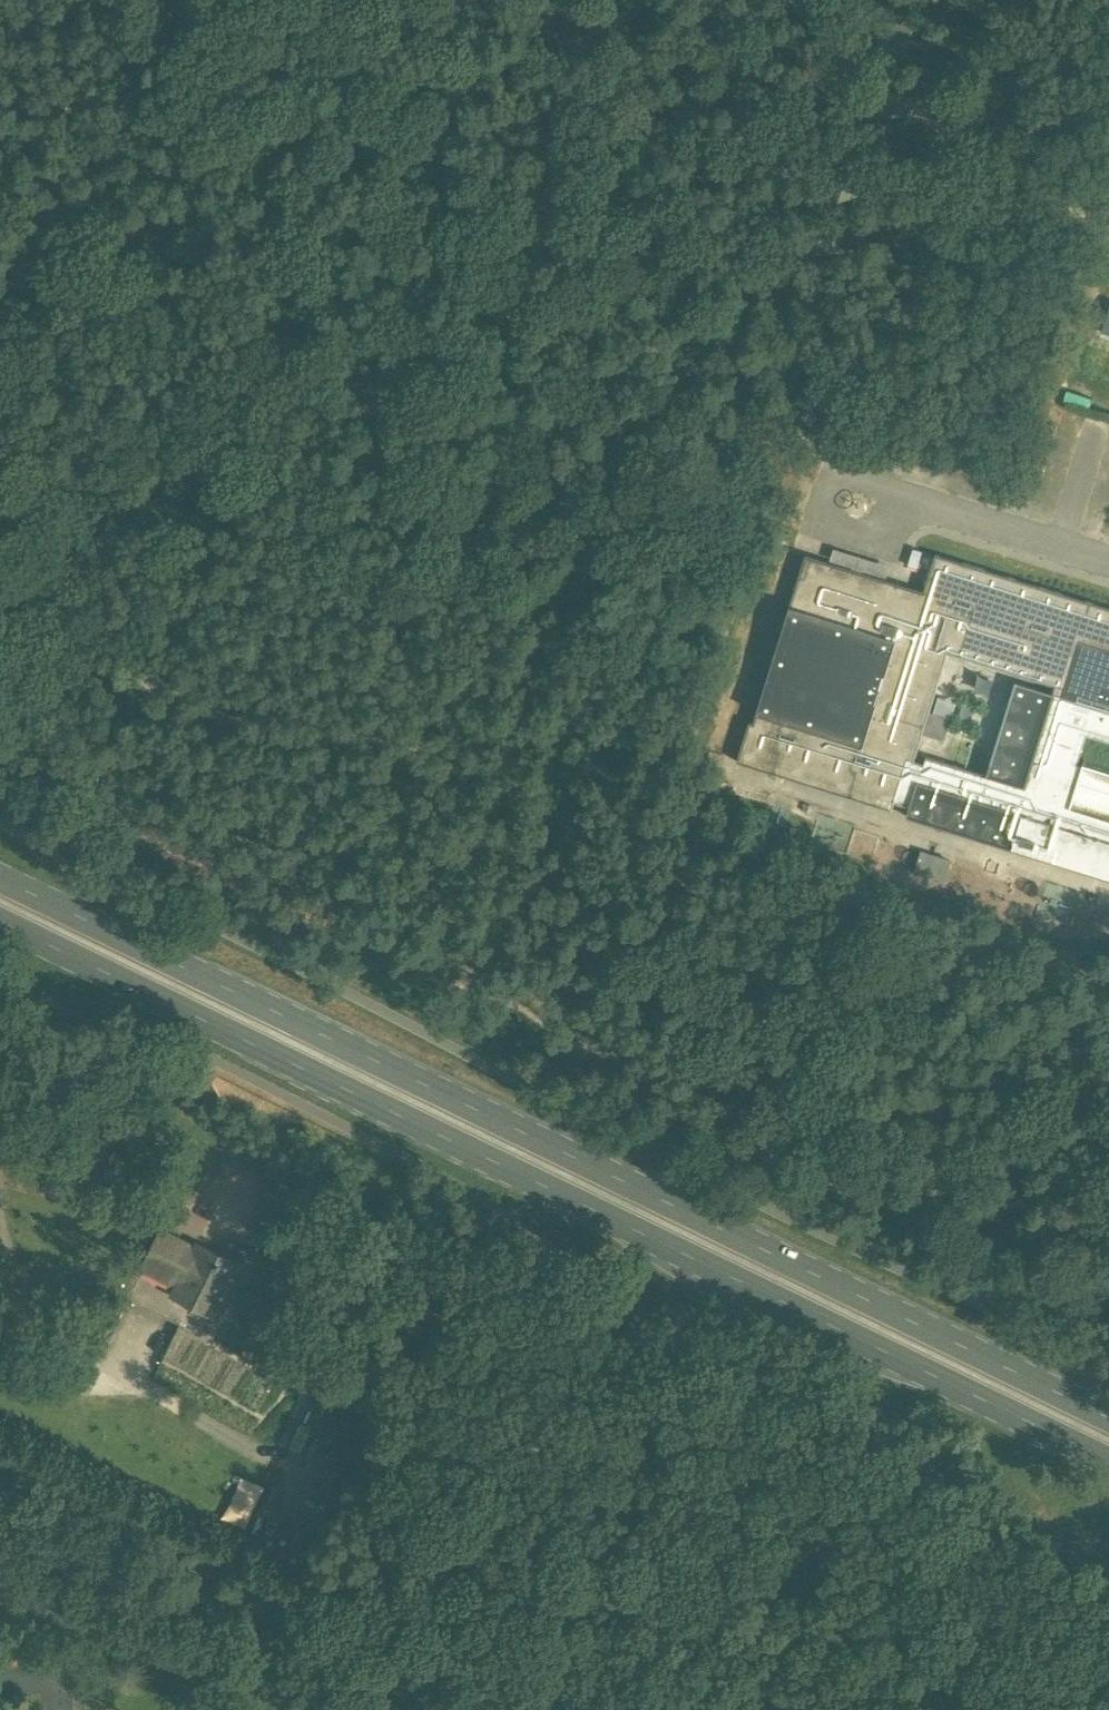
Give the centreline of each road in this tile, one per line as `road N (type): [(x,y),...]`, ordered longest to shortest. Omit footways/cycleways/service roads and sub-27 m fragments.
road 1 (primary): [(0,921),(1108,1462)]
road 2 (primary): [(1108,1418),(0,879)]
road 3 (unclassified): [(307,1709),(0,1581)]

